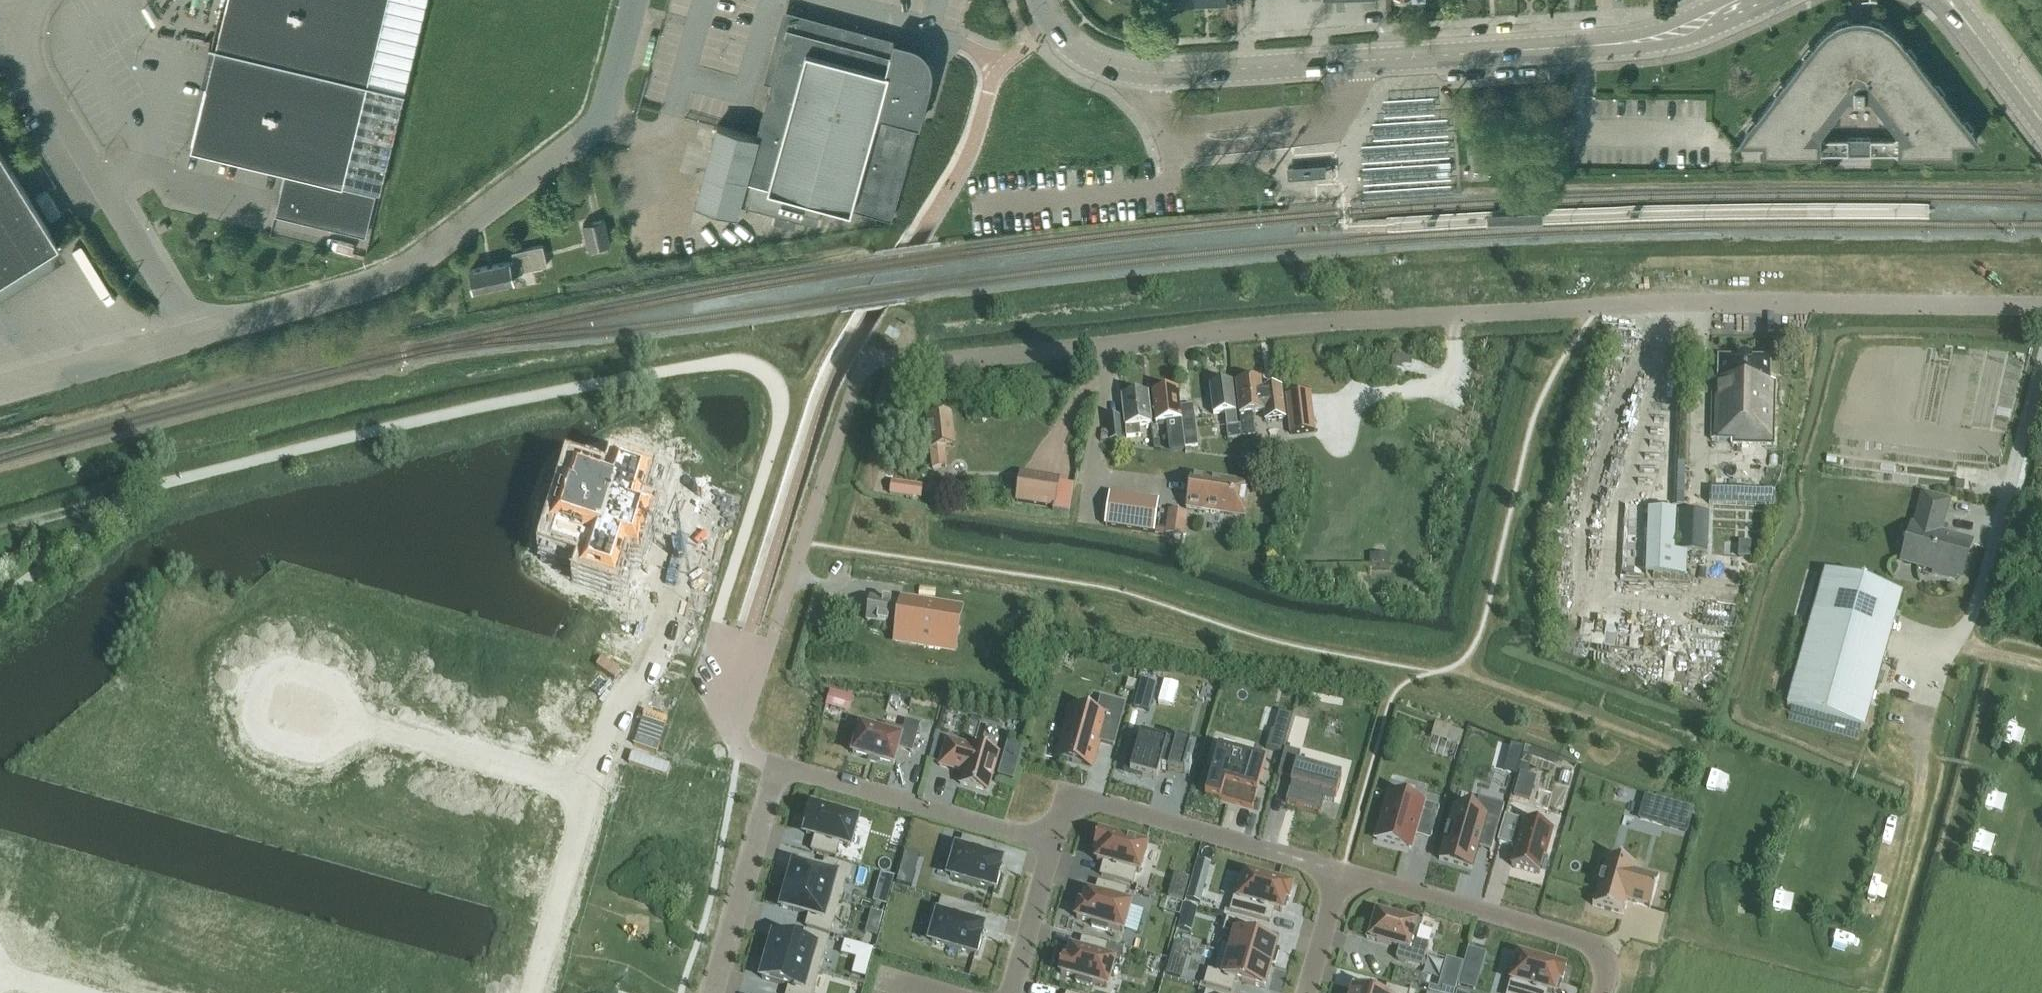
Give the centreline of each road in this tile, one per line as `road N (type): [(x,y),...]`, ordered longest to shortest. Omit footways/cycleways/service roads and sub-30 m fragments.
road 1 (unclassified): [(0,599),(143,489),(423,418),(737,359),(766,370),(782,406),(715,627),(739,659)]
road 2 (unclassified): [(2041,305),(1620,305),(1240,328),(935,361)]
road 3 (unclassified): [(194,337),(403,272),(588,133),(605,109),(635,0)]
road 4 (tertiary): [(1145,75),(1585,47)]
road 5 (unclassified): [(194,337),(0,30)]
road 6 (residential): [(1342,870),(1069,793),(1054,843)]
road 7 (residential): [(592,788),(613,713),(660,658),(713,490)]
road 8 (residential): [(1604,992),(1605,964),(1583,939),(1342,870)]
road 9 (residential): [(1054,843),(779,764)]
road 10 (residential): [(592,788),(348,720)]
road 11 (residential): [(348,720),(317,748),(264,732),(257,719),(258,689),(278,666),(327,678),(337,690)]
road 12 (residential): [(715,992),(779,764)]
road 13 (residential): [(533,992),(592,788)]
road 14 (tertiary): [(1585,47),(1684,40),(1780,0)]
road 15 (unclassified): [(0,392),(194,337)]
road 16 (residential): [(1012,992),(1054,843)]
road 17 (tertiary): [(1725,0),(1585,47)]
road 18 (tertiary): [(1145,75),(1069,43),(1043,0)]
road 19 (residential): [(1307,992),(1342,870)]

